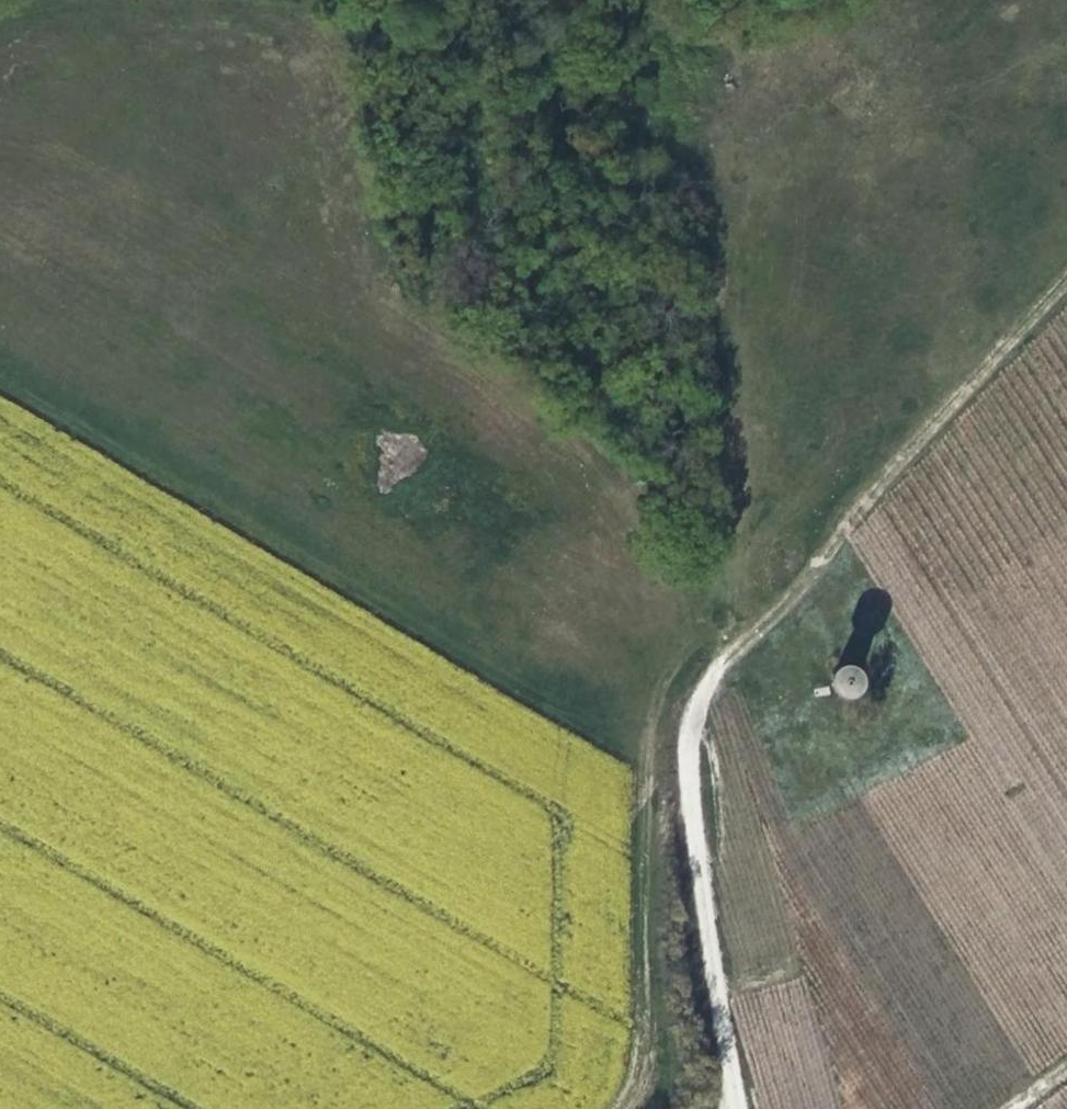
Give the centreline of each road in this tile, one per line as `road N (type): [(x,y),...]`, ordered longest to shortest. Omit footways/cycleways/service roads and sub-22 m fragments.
road 1 (track): [(728,1108),(674,823),(684,723),(706,670),(1066,265)]

